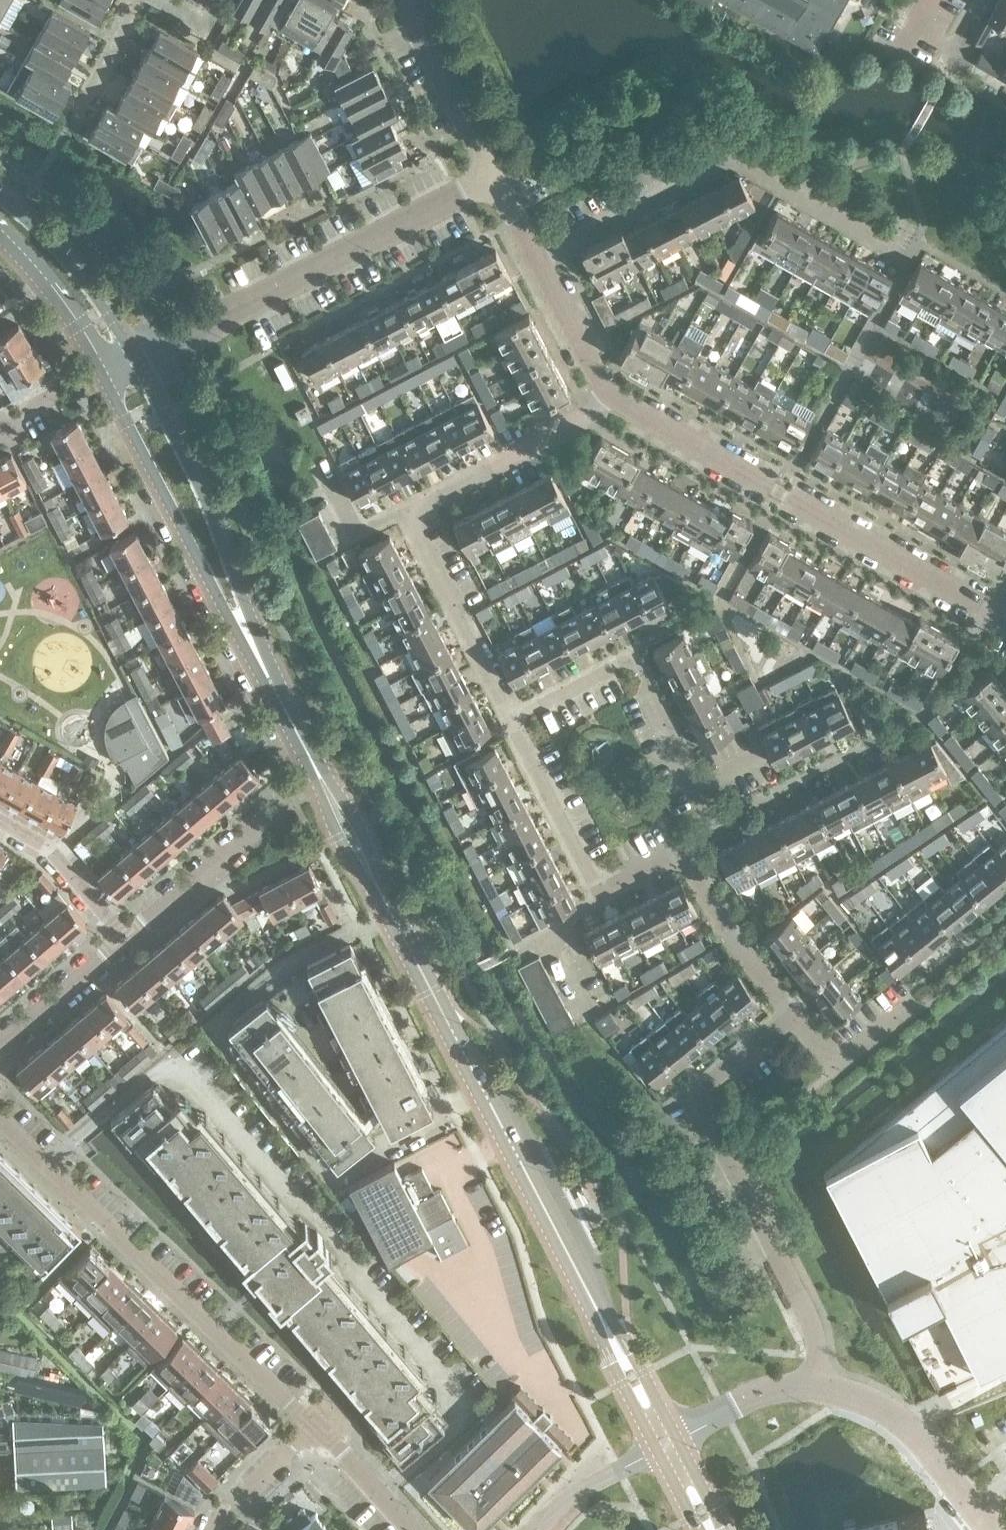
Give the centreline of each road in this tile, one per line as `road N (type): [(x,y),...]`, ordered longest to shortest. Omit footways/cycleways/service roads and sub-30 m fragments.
road 1 (secondary): [(435,989),(668,1442)]
road 2 (residential): [(506,714),(402,511),(613,401)]
road 3 (residential): [(1005,612),(613,401)]
road 4 (residential): [(307,1428),(0,1126)]
road 5 (residential): [(918,245),(880,243),(731,161),(540,254)]
road 6 (residential): [(140,355),(496,175)]
road 7 (residential): [(682,847),(719,819),(632,652),(506,714)]
road 8 (secondary): [(435,989),(272,675)]
road 9 (secondary): [(272,675),(140,355)]
road 10 (secondary): [(108,373),(218,609),(272,675)]
road 11 (residential): [(817,1384),(812,1322),(722,1141)]
road 12 (residential): [(998,1529),(916,1433),(878,1404),(817,1384)]
road 13 (secondary): [(140,355),(67,245),(0,198)]
road 14 (residential): [(599,897),(506,714)]
road 15 (residential): [(793,1017),(727,935),(682,847)]
road 16 (residential): [(123,937),(278,809)]
road 17 (residential): [(414,0),(424,37),(496,175)]
road 18 (secondary): [(0,237),(47,277),(108,373)]
road 19 (residential): [(722,1141),(699,1096),(793,1017)]
road 20 (residential): [(919,1000),(835,1067),(793,1017)]
road 21 (residential): [(123,937),(47,846),(0,820)]
road 22 (residential): [(613,401),(540,254)]
road 23 (residential): [(0,1044),(123,937)]
road 24 (residential): [(817,1384),(740,1400),(668,1442)]
road 25 (residential): [(538,1529),(576,1492),(668,1442)]
road 26 (residential): [(582,1012),(542,934),(599,897)]
road 27 (residential): [(414,1529),(330,1437),(307,1428)]
road 28 (residential): [(207,1529),(307,1428)]

